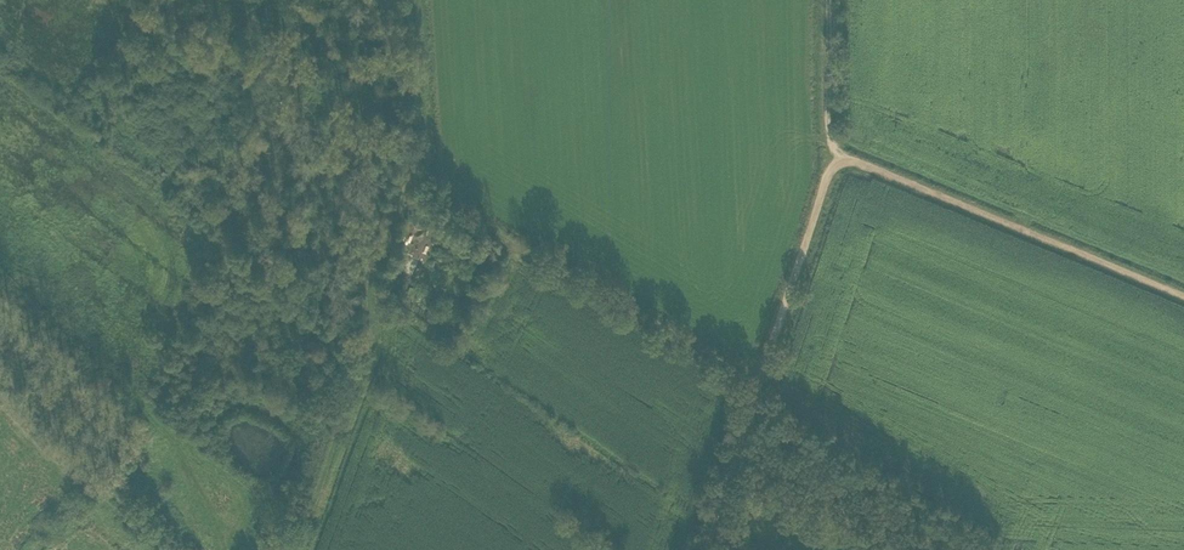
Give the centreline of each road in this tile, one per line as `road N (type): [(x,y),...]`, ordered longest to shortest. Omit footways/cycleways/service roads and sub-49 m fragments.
road 1 (track): [(294,549),(336,467),(369,289),(413,186),(755,384),(841,160),(1183,296)]
road 2 (track): [(413,186),(405,0)]
road 3 (track): [(755,384),(702,549)]
road 4 (track): [(826,0),(827,113),(841,160)]

